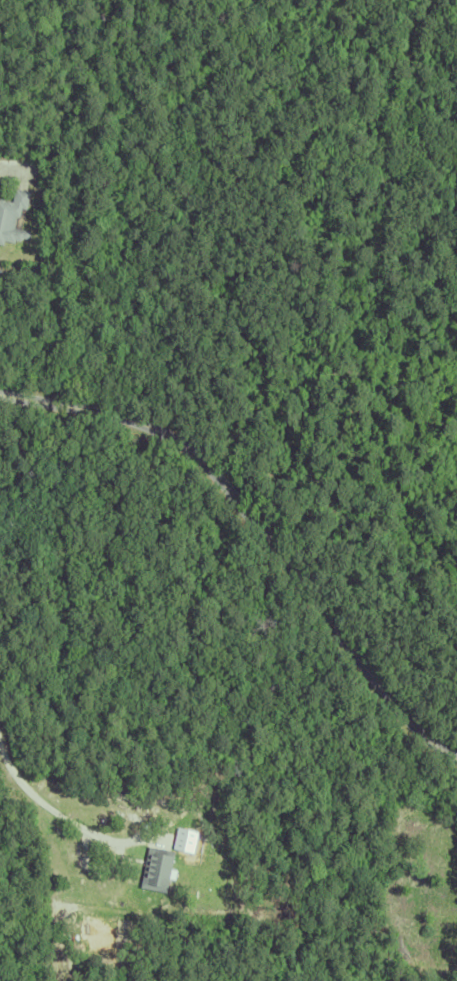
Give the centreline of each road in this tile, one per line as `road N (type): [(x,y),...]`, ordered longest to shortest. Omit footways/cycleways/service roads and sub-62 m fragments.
road 1 (residential): [(456,762),(410,728),(190,453),(130,422),(0,396)]

